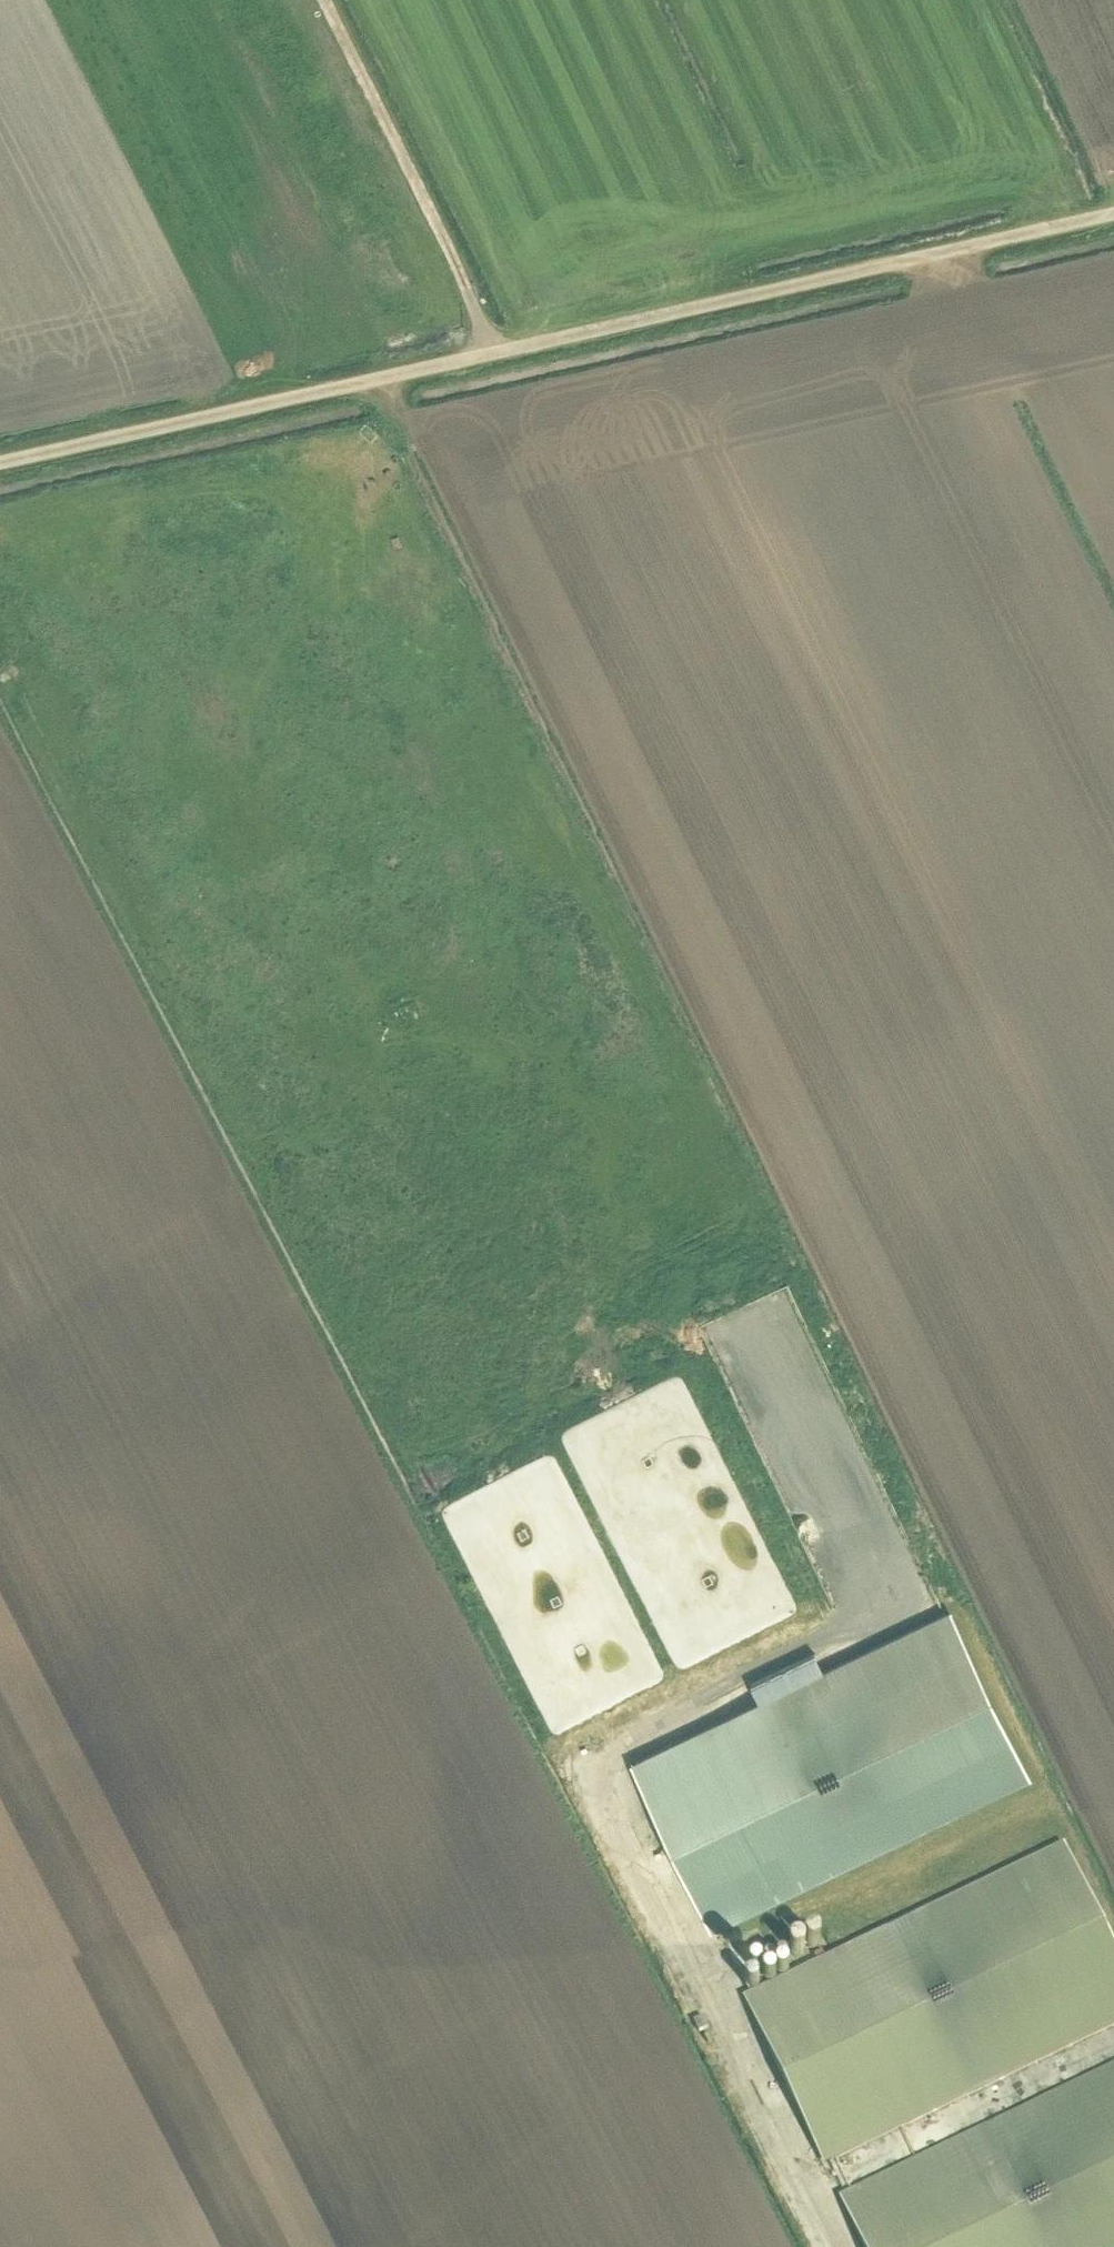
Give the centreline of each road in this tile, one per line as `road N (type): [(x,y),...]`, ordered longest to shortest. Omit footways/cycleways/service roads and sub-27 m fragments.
road 1 (unclassified): [(0,458),(1113,208)]

